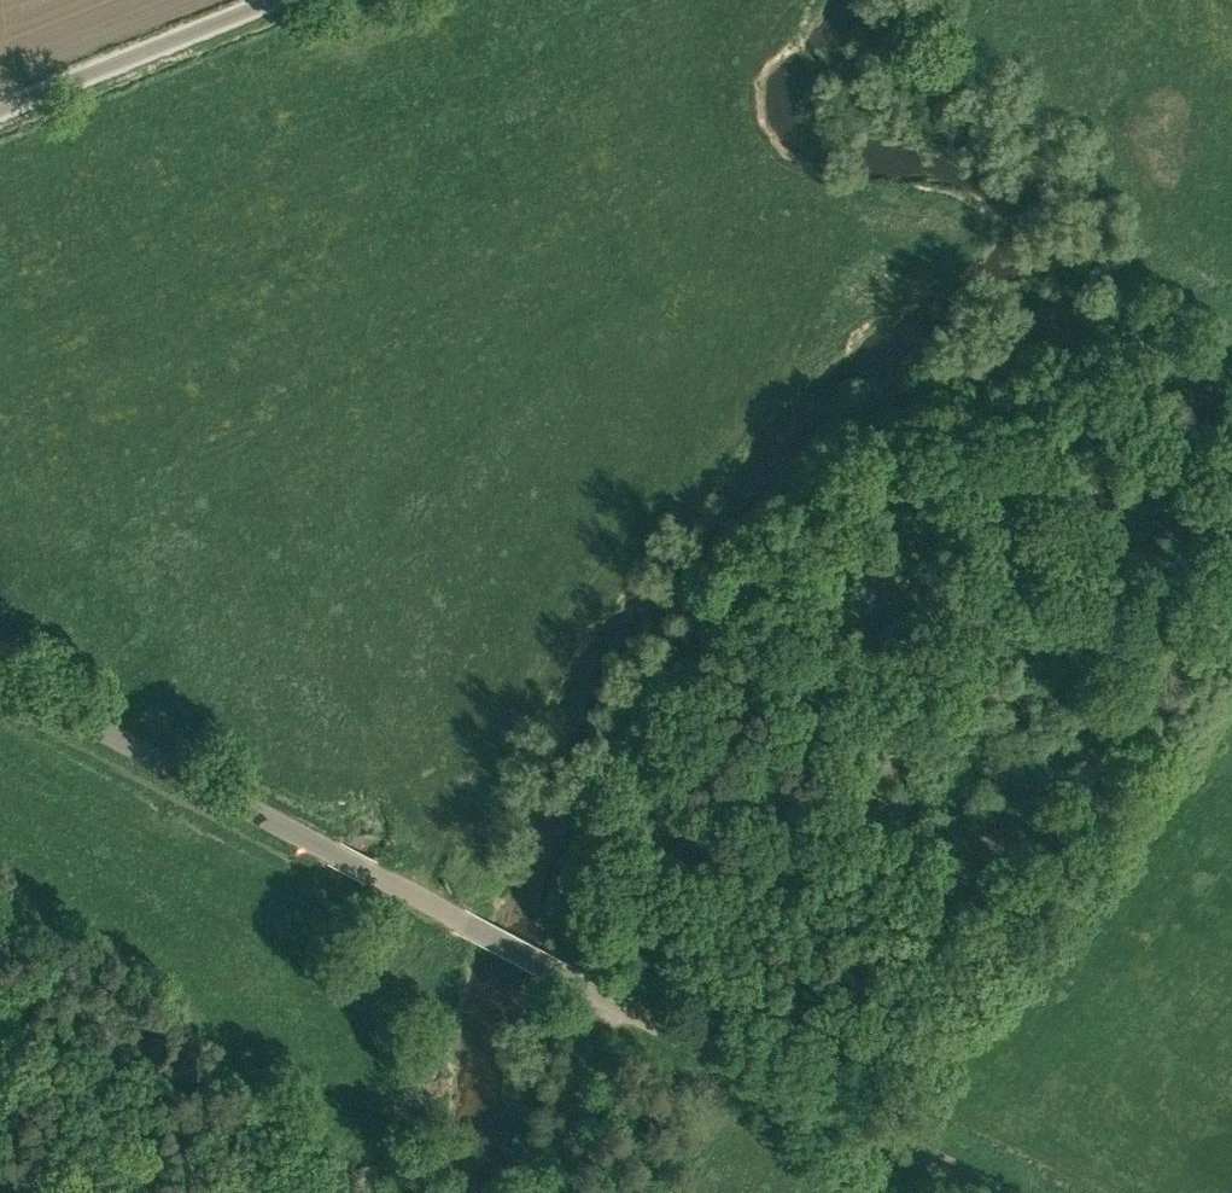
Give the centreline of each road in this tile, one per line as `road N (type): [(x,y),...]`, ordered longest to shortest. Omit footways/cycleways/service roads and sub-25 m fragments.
road 1 (unclassified): [(612,1001),(0,673)]
road 2 (unclassified): [(972,1192),(612,1001)]
road 3 (unclassified): [(0,107),(244,0)]
road 4 (unclassified): [(569,1192),(569,1127),(582,1069),(612,1001)]

